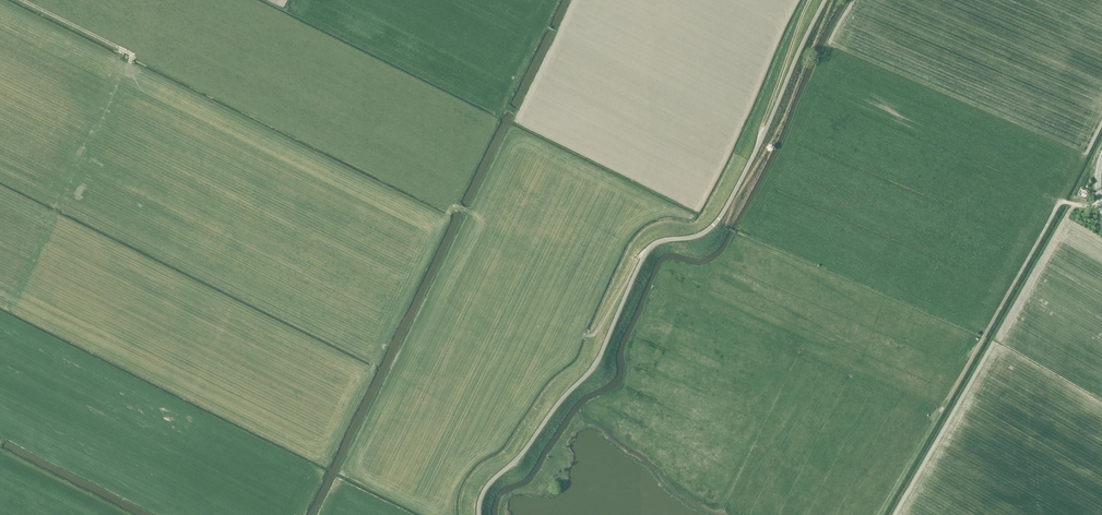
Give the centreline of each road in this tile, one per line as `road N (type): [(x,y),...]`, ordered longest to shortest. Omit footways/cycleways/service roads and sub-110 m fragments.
road 1 (unclassified): [(824,0),(722,214),(700,235),(648,250),(597,362),(491,482),(479,514)]
road 2 (track): [(810,0),(759,142)]

